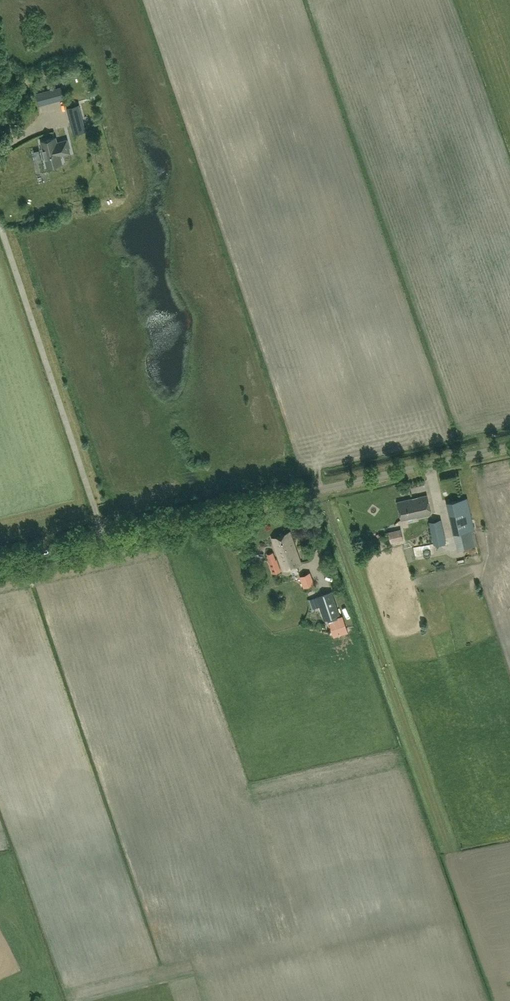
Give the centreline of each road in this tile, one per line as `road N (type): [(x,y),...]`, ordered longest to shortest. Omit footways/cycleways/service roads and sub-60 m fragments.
road 1 (unclassified): [(0,563),(509,447)]
road 2 (track): [(320,489),(453,855)]

